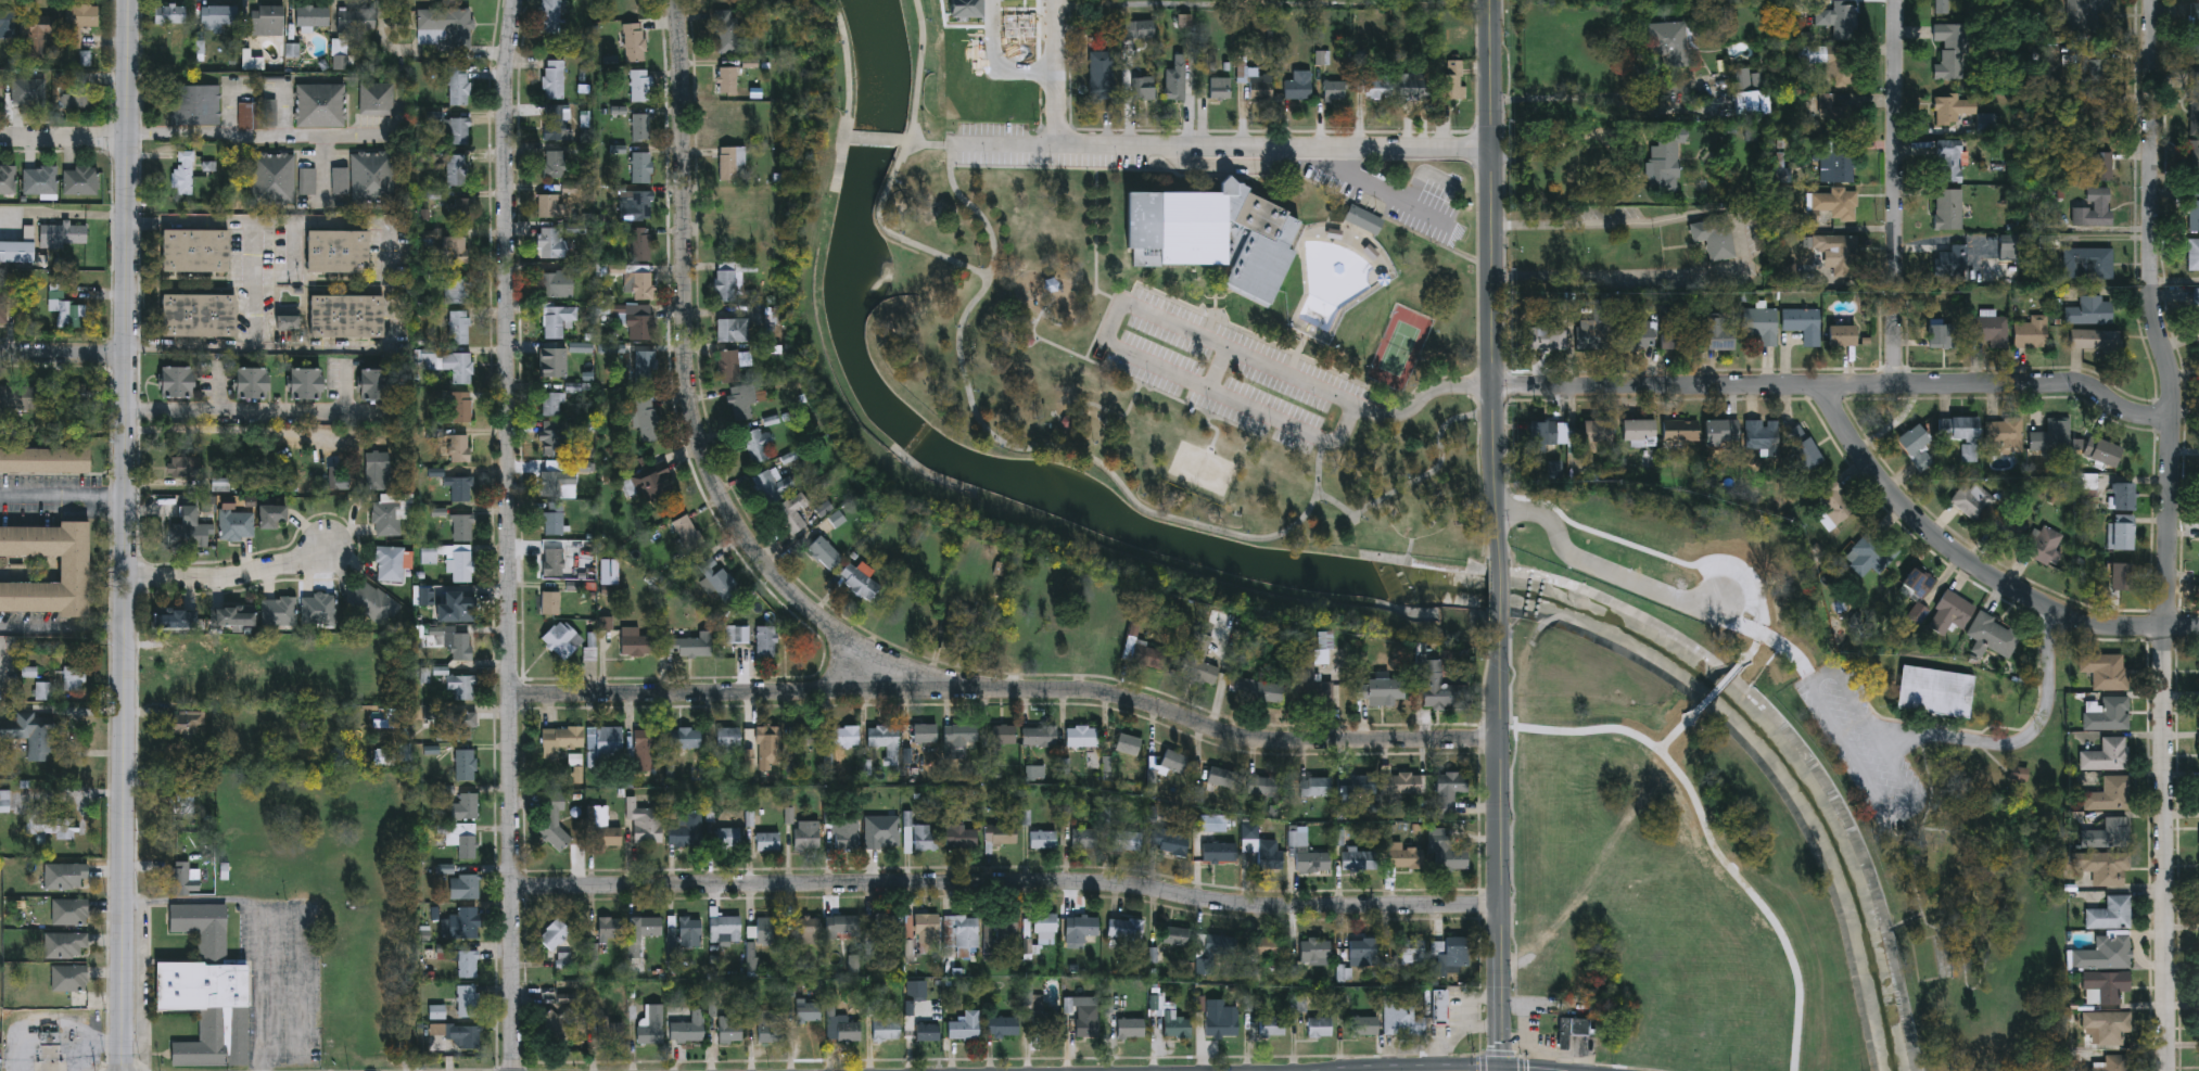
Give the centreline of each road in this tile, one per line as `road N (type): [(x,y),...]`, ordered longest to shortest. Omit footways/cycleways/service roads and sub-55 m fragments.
road 1 (residential): [(2147,0),(2145,270),(2147,315),(2164,356),(2166,417),(2161,1070)]
road 2 (residential): [(518,0),(508,166),(516,1070)]
road 3 (residential): [(130,0),(124,1070)]
road 4 (residential): [(1502,739),(1256,738),(1137,699),(1054,689),(514,694)]
road 5 (residential): [(1502,904),(1261,905),(1093,881),(514,887)]
road 6 (residential): [(677,0),(687,355),(706,458),(743,537),(842,635),(869,691)]
road 7 (residential): [(1495,388),(2074,385),(2135,416),(2166,417)]
road 8 (tertiary): [(1492,0),(1500,560)]
road 9 (residential): [(1818,384),(1871,469),(1966,559),(2034,601),(2105,628),(2198,629)]
road 10 (tertiary): [(1500,626),(1505,1070)]
road 11 (residential): [(1495,145),(1058,146)]
road 12 (residential): [(1898,0),(1897,385)]
road 13 (residential): [(128,578),(226,578),(333,552)]
road 14 (residential): [(1057,0),(1058,146)]
road 15 (residential): [(129,137),(0,137)]
road 16 (residential): [(128,349),(0,351)]

